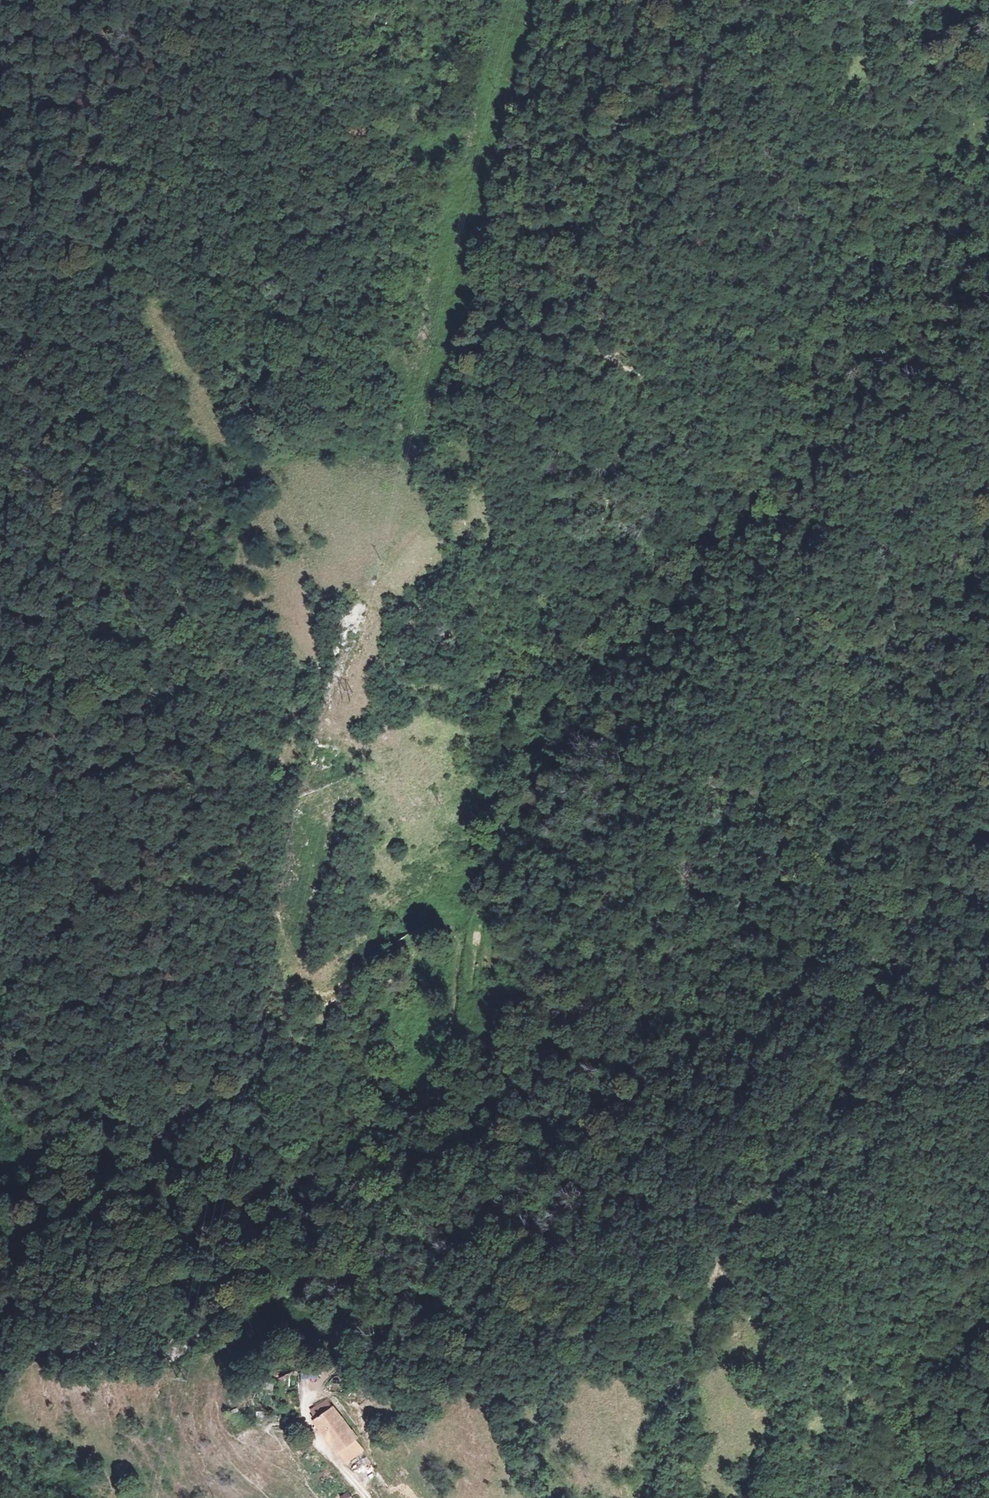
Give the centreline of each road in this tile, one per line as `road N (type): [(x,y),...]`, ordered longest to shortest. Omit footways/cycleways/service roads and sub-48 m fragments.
road 1 (track): [(364,1497),(314,1438),(303,1408),(368,1287),(434,1110),(461,983),(461,938)]

